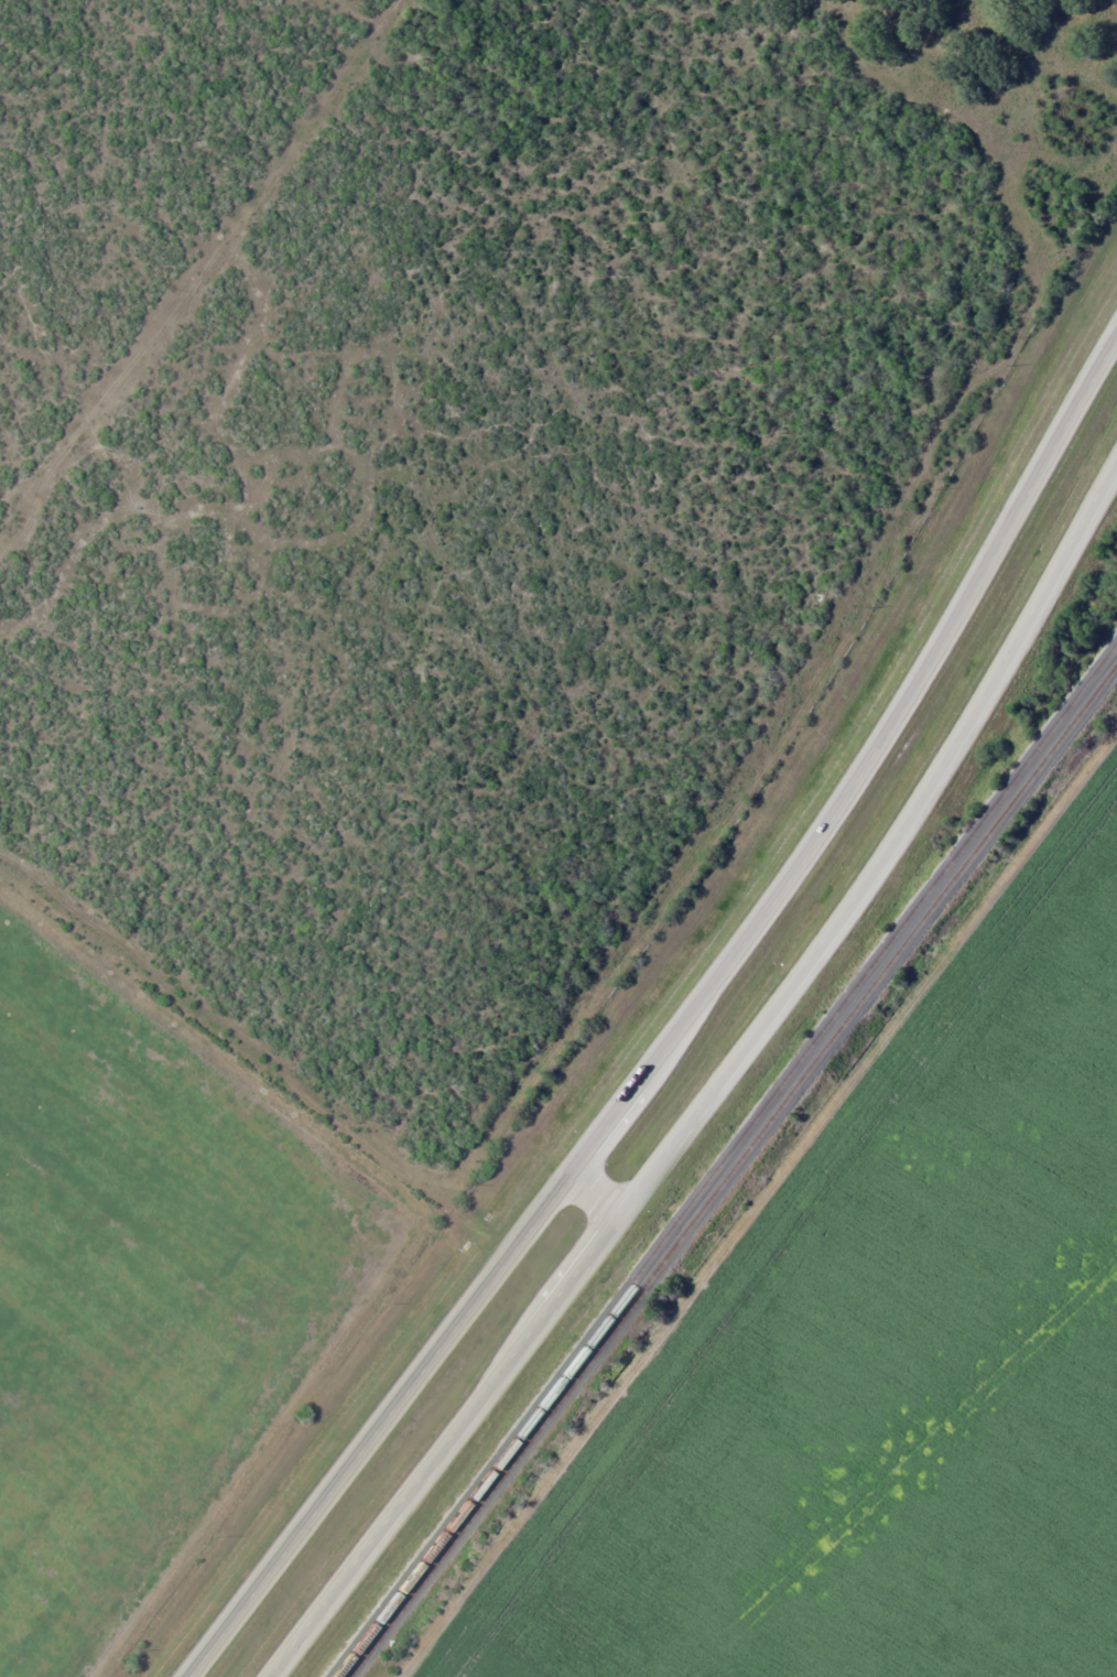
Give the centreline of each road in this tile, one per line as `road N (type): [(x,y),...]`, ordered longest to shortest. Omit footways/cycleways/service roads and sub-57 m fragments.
road 1 (trunk): [(1116,343),(929,672),(809,855),(194,1676)]
road 2 (trunk): [(274,1676),(864,906),(1116,492)]

